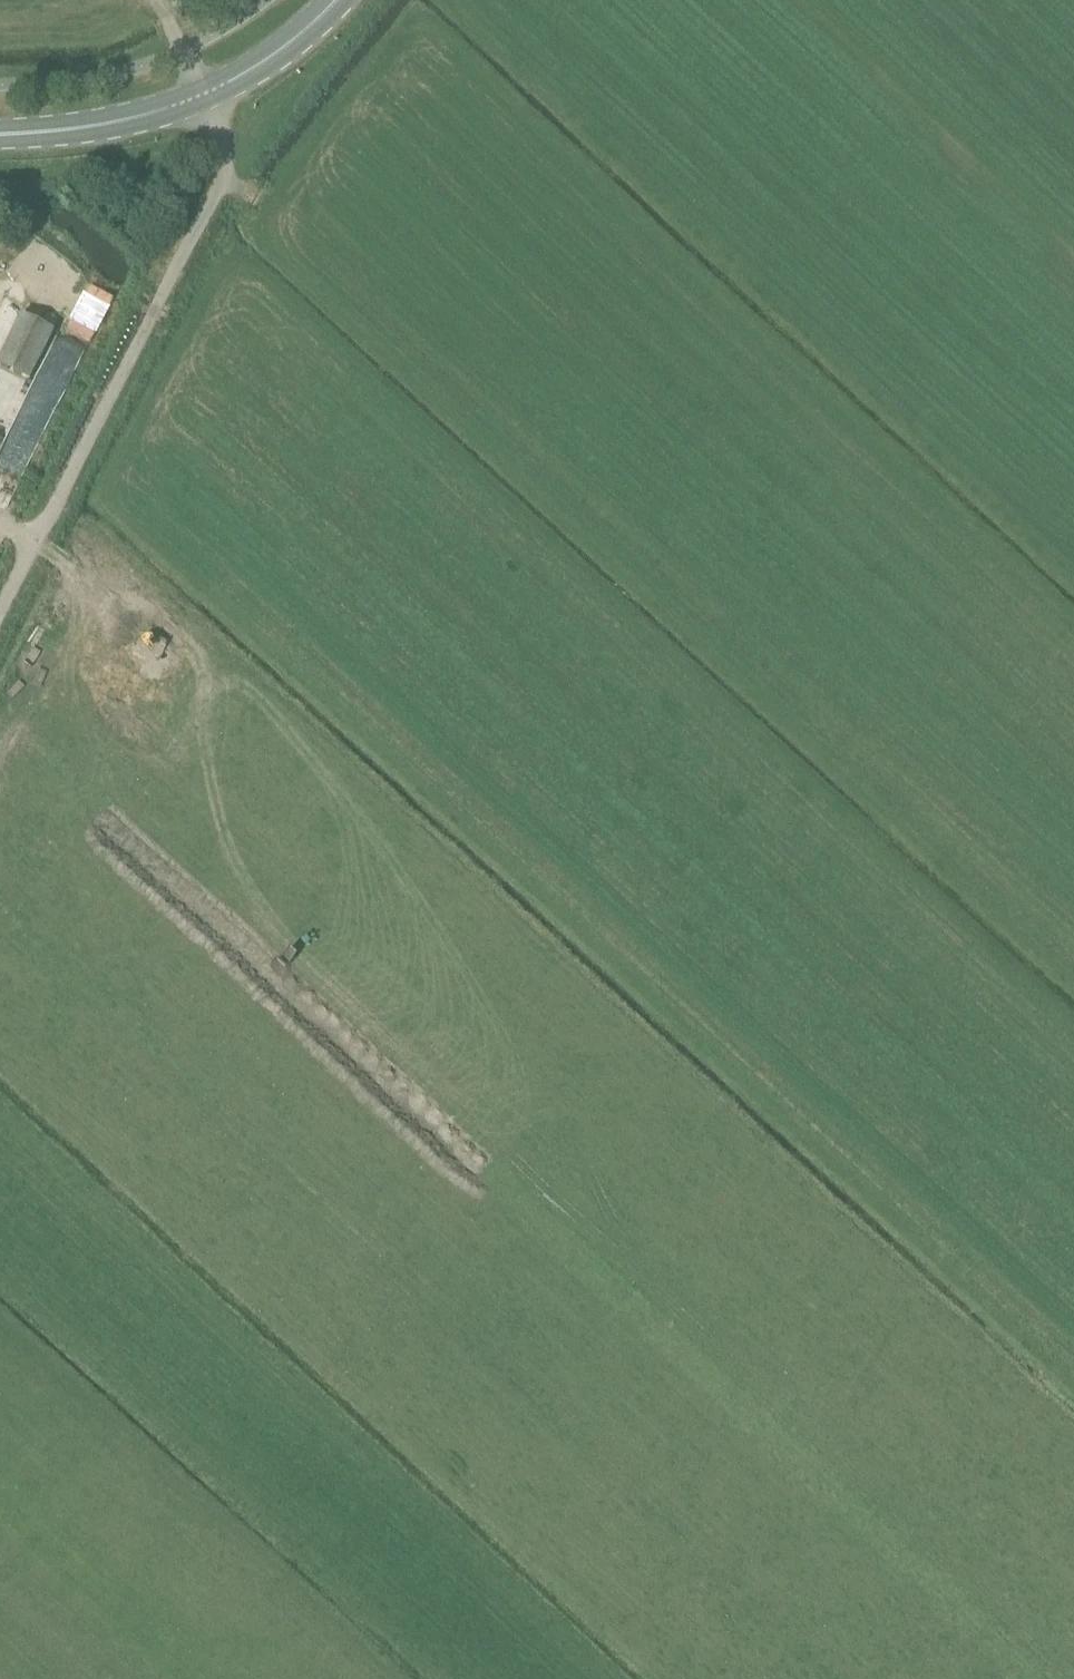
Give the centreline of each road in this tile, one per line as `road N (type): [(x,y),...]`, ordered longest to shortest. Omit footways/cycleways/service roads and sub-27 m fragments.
road 1 (secondary): [(0,135),(58,133),(208,96),(299,39),(332,0)]
road 2 (track): [(0,618),(156,310)]
road 3 (track): [(38,543),(75,580),(78,638),(69,673),(0,748)]

